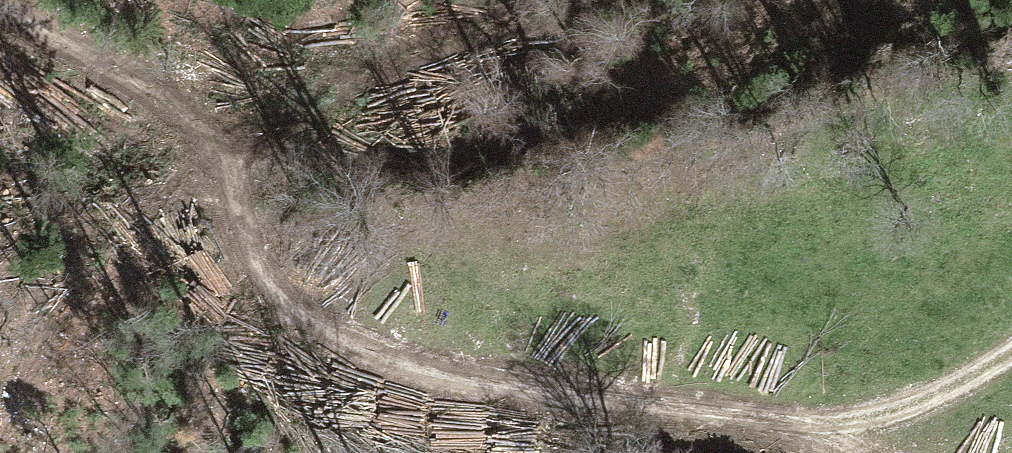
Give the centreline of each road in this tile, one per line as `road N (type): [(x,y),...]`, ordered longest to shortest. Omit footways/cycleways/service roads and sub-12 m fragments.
road 1 (track): [(0,20),(237,159),(284,291),(342,345),(412,375),(844,440)]
road 2 (track): [(297,92),(551,0)]
road 3 (track): [(237,159),(297,92),(197,0)]
road 4 (track): [(844,440),(939,408),(1011,353)]

